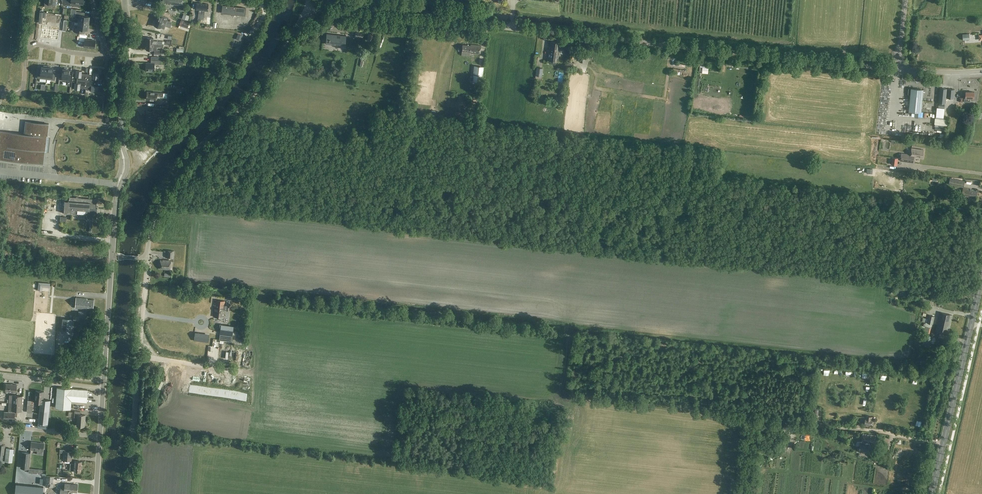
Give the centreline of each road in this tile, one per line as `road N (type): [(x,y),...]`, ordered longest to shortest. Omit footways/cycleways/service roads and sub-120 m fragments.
road 1 (unclassified): [(981,71),(900,71),(325,9)]
road 2 (track): [(531,0),(561,4),(561,17),(793,45),(797,0)]
road 3 (unclassified): [(138,258),(147,258),(159,209),(183,165),(263,85),(300,21)]
road 4 (track): [(254,0),(264,13),(241,61),(151,149),(119,150)]
road 5 (primary): [(932,493),(981,279)]
road 6 (track): [(131,493),(145,292)]
road 7 (tertiary): [(101,437),(112,257)]
road 8 (residential): [(22,93),(28,42),(103,56)]

